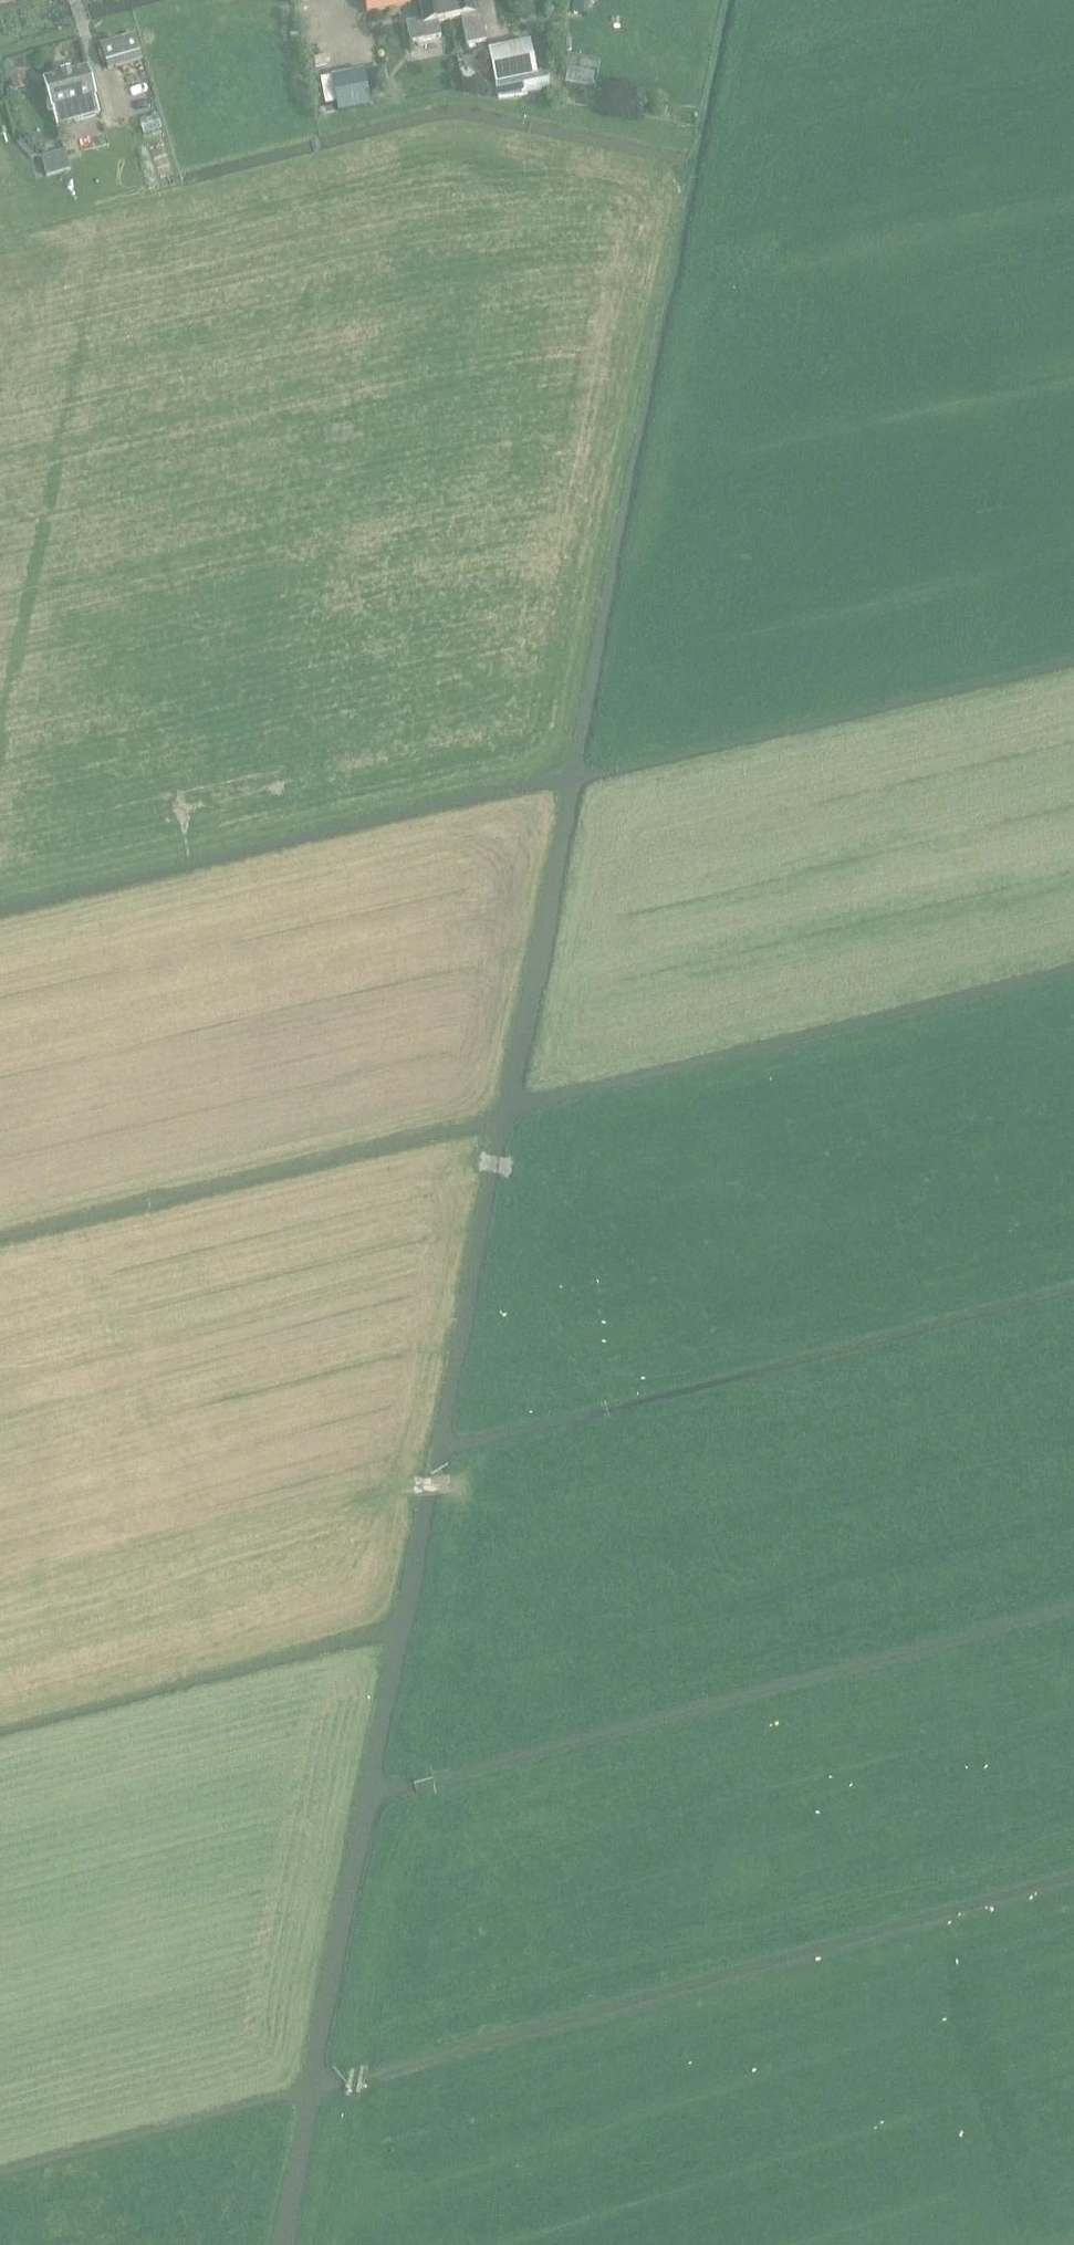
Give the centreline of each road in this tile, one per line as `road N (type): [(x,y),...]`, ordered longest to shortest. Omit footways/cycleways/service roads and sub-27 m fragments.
road 1 (track): [(428,1787),(328,2244)]

